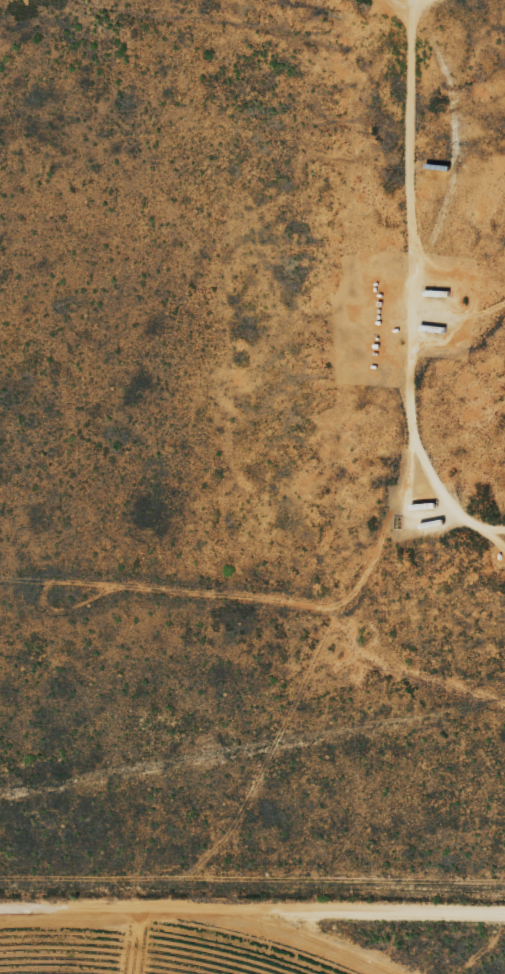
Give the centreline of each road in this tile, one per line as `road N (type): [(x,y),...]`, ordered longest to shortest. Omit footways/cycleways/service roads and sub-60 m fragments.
road 1 (track): [(504,905),(0,907)]

